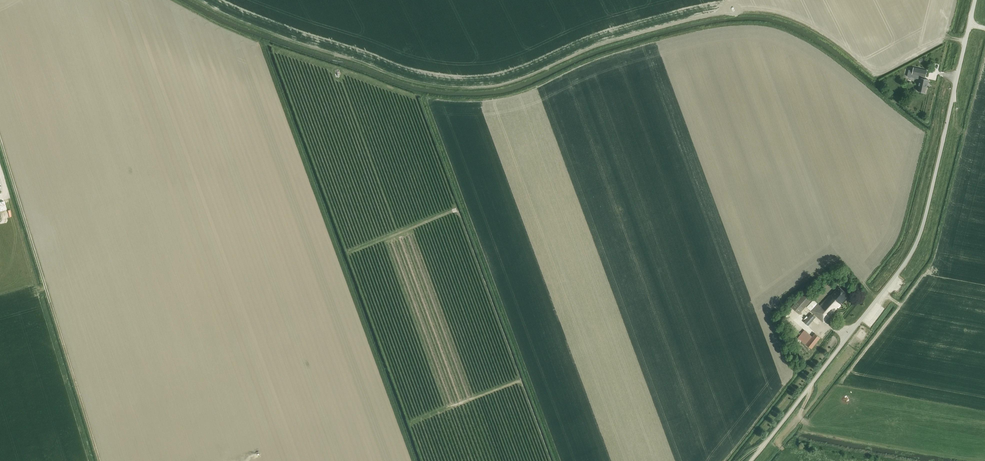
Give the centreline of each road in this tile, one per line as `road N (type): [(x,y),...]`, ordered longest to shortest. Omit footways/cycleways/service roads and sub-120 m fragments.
road 1 (unclassified): [(751,460),(913,249),(975,0)]
road 2 (track): [(98,460),(0,139)]

